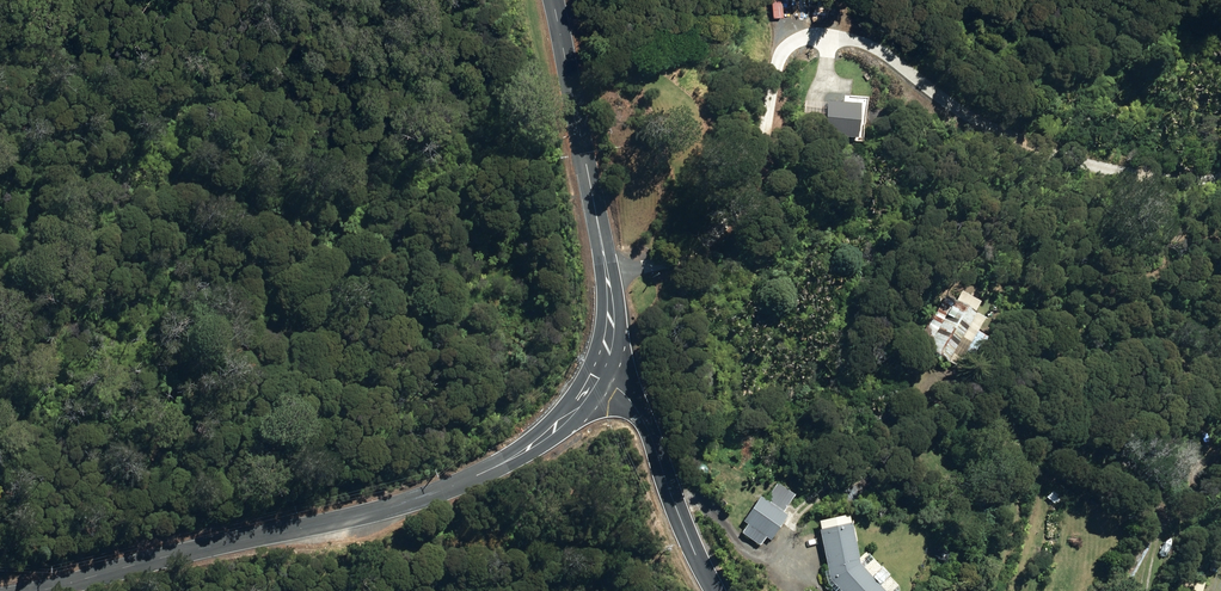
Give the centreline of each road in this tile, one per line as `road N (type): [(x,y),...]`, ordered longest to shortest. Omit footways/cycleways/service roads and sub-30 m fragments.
road 1 (unclassified): [(41,590),(440,492),(548,439),(602,377)]
road 2 (unclassified): [(602,377),(614,308),(552,0)]
road 3 (unclassified): [(713,590),(648,426),(629,397),(602,377)]

